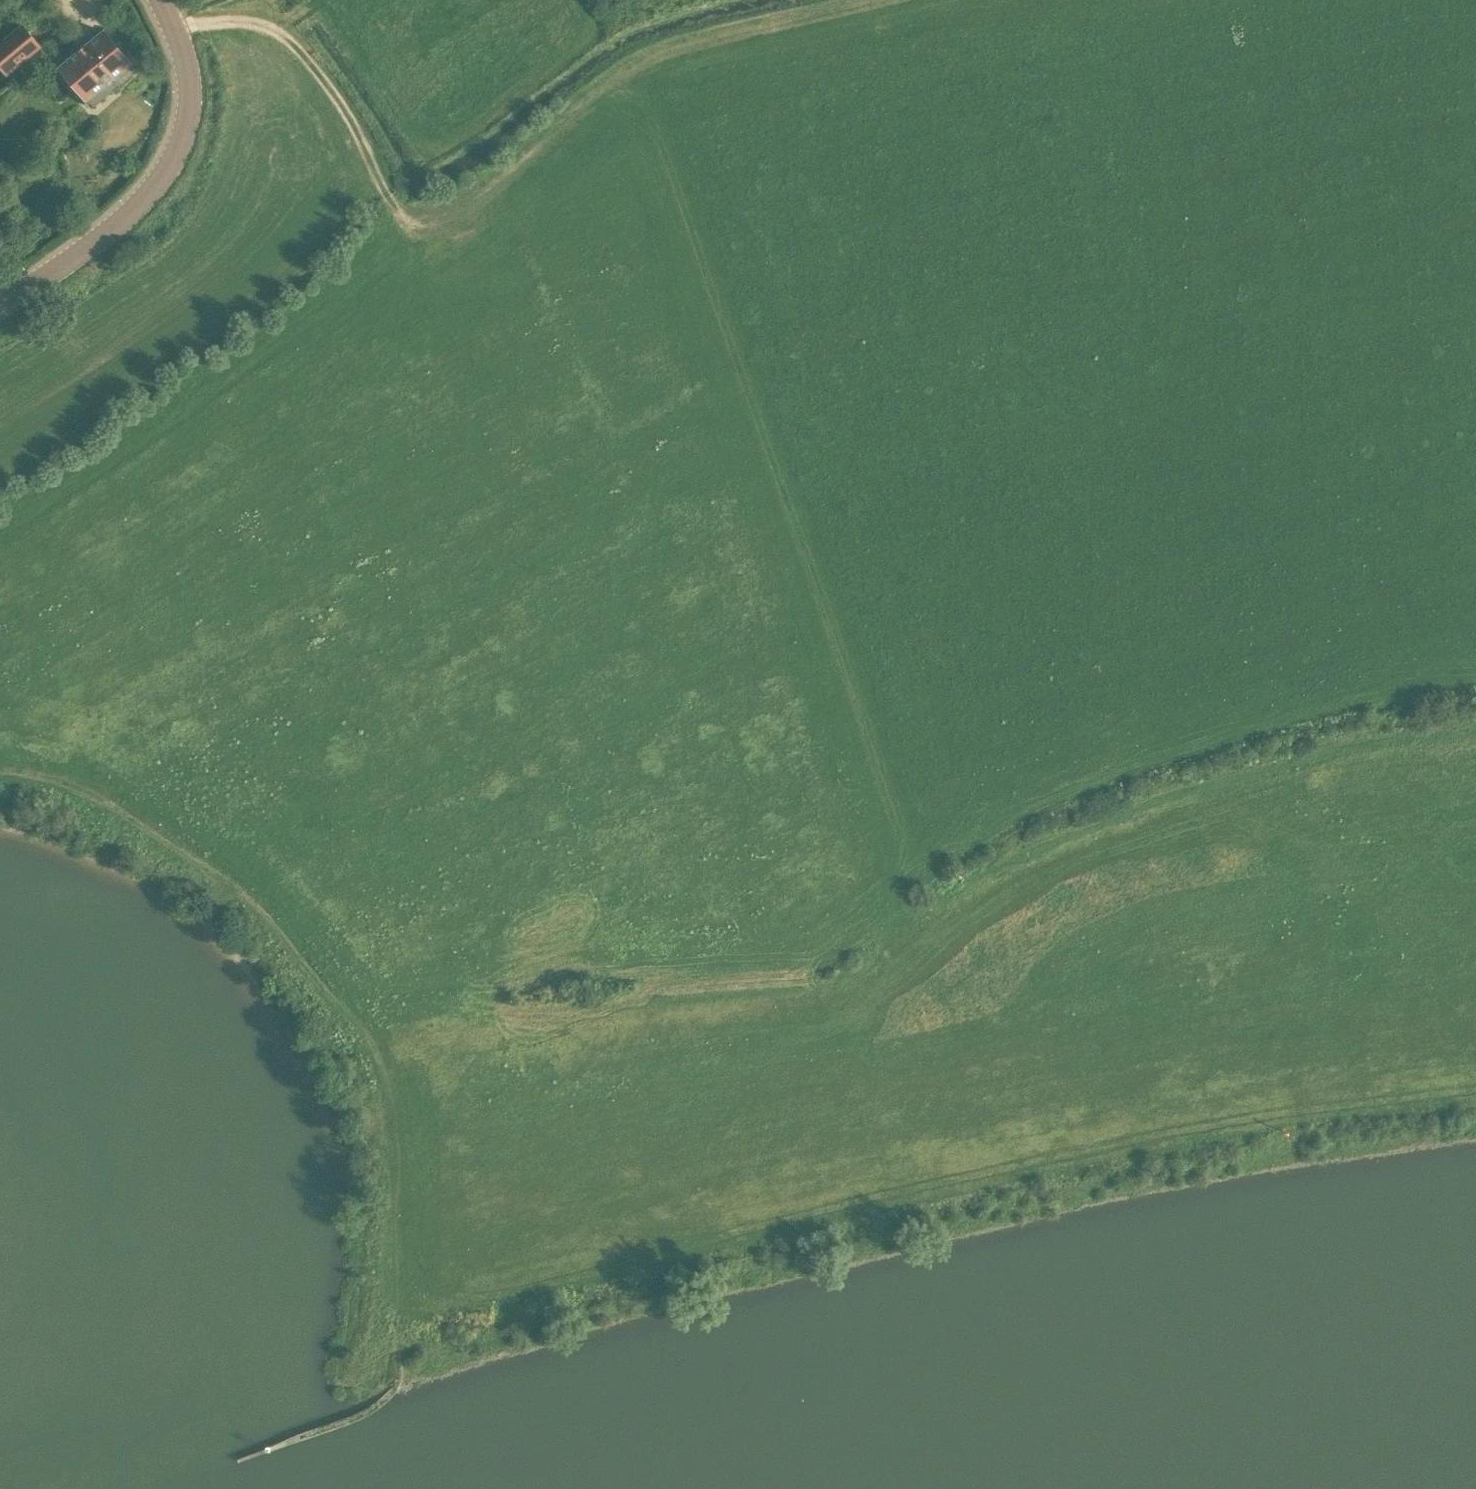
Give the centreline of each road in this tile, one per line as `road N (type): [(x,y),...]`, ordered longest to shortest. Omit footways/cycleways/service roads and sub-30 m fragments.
road 1 (track): [(0,772),(96,792),(140,813),(283,927),(376,1058),(404,1155),(418,1260),(437,1285),(466,1293),(526,1288),(1078,1150),(1346,1101),(1475,1086)]
road 2 (tertiary): [(0,305),(125,217),(176,155),(189,80),(160,0)]
road 3 (track): [(174,27),(253,21),(283,36),(339,100),(398,214)]

